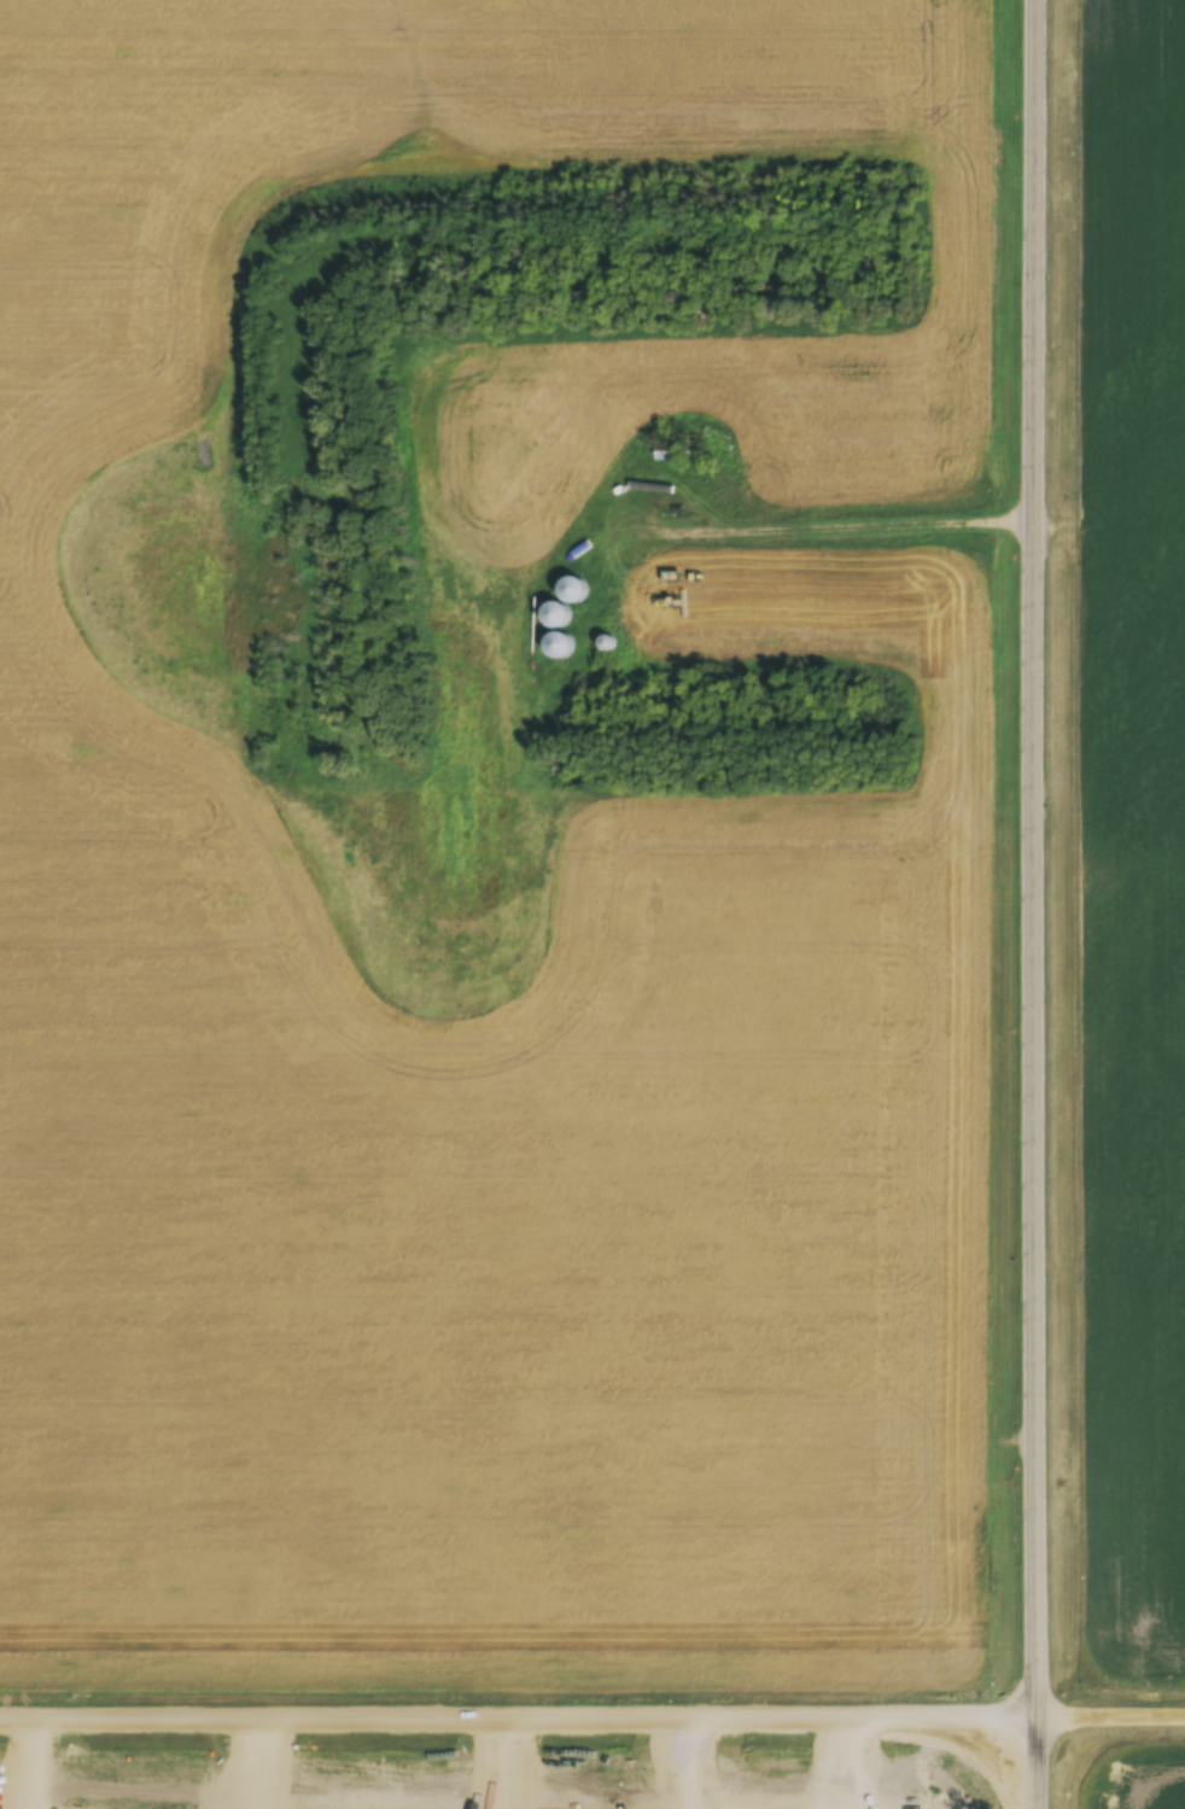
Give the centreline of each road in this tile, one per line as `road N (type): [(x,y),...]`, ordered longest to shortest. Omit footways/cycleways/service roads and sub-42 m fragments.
road 1 (secondary): [(1083,1808),(1087,0)]
road 2 (residential): [(0,1719),(1184,1714)]

